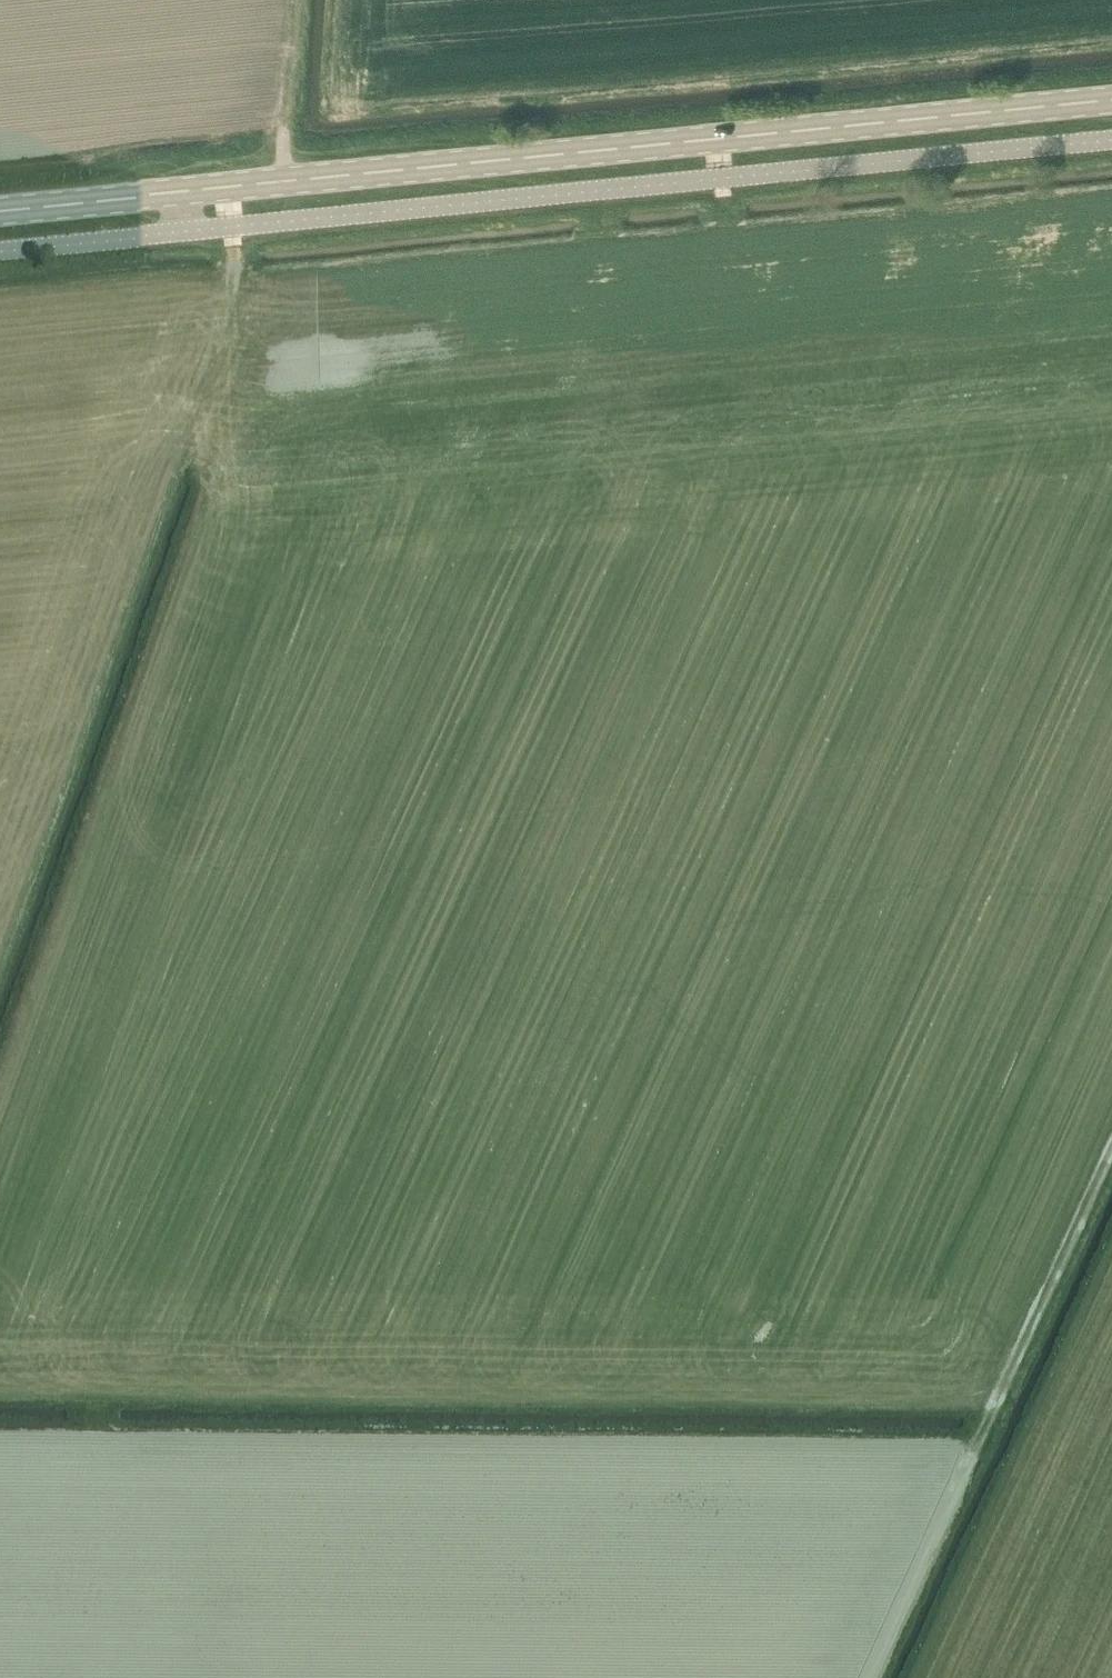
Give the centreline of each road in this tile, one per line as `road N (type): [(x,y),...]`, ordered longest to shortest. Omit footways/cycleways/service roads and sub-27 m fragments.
road 1 (secondary): [(0,210),(1111,99)]
road 2 (track): [(1111,1147),(990,1413)]

